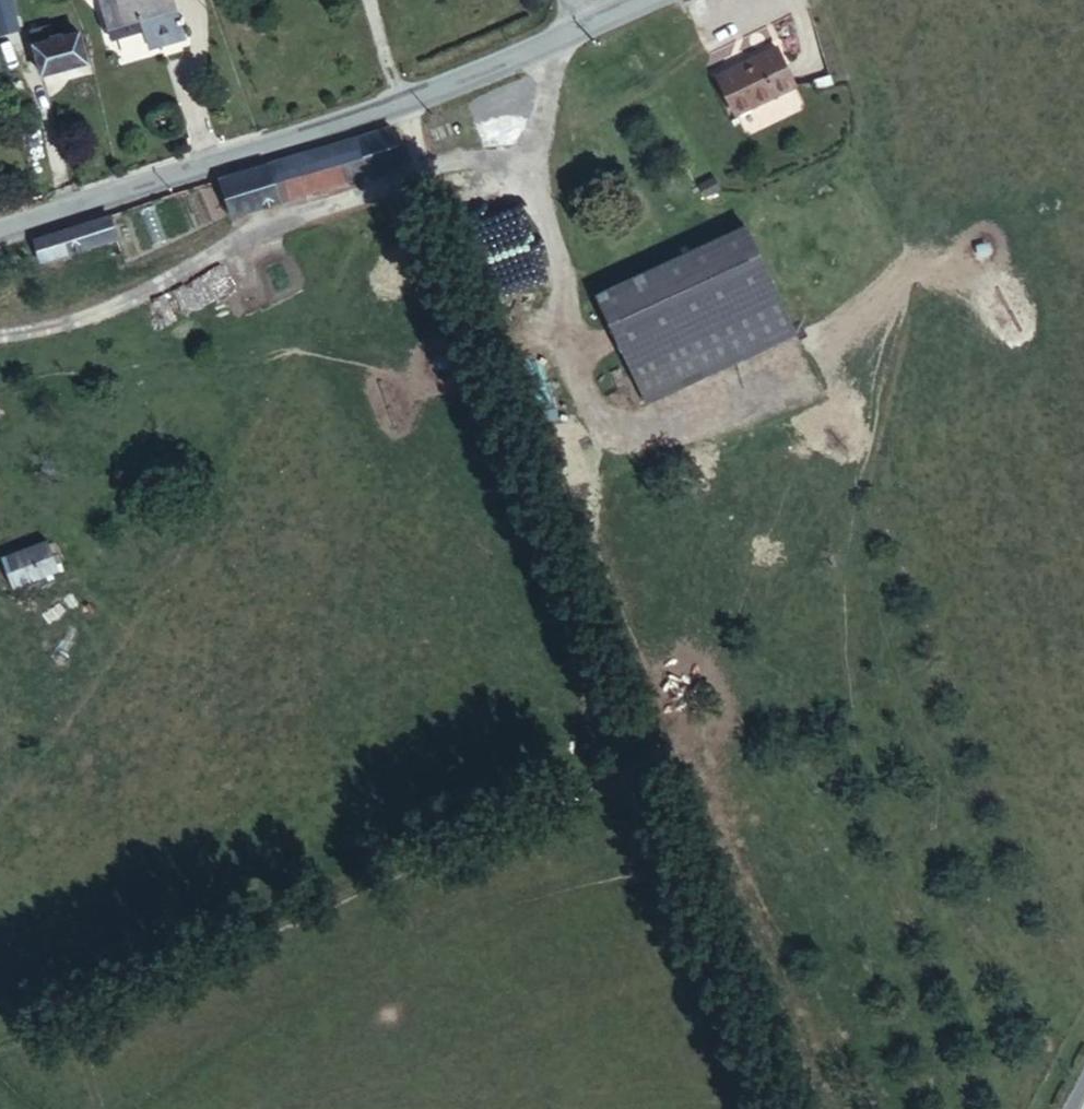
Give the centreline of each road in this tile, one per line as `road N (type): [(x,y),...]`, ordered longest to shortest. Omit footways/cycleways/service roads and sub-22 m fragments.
road 1 (track): [(816,1108),(436,175)]
road 2 (residential): [(577,35),(406,105),(0,233)]

